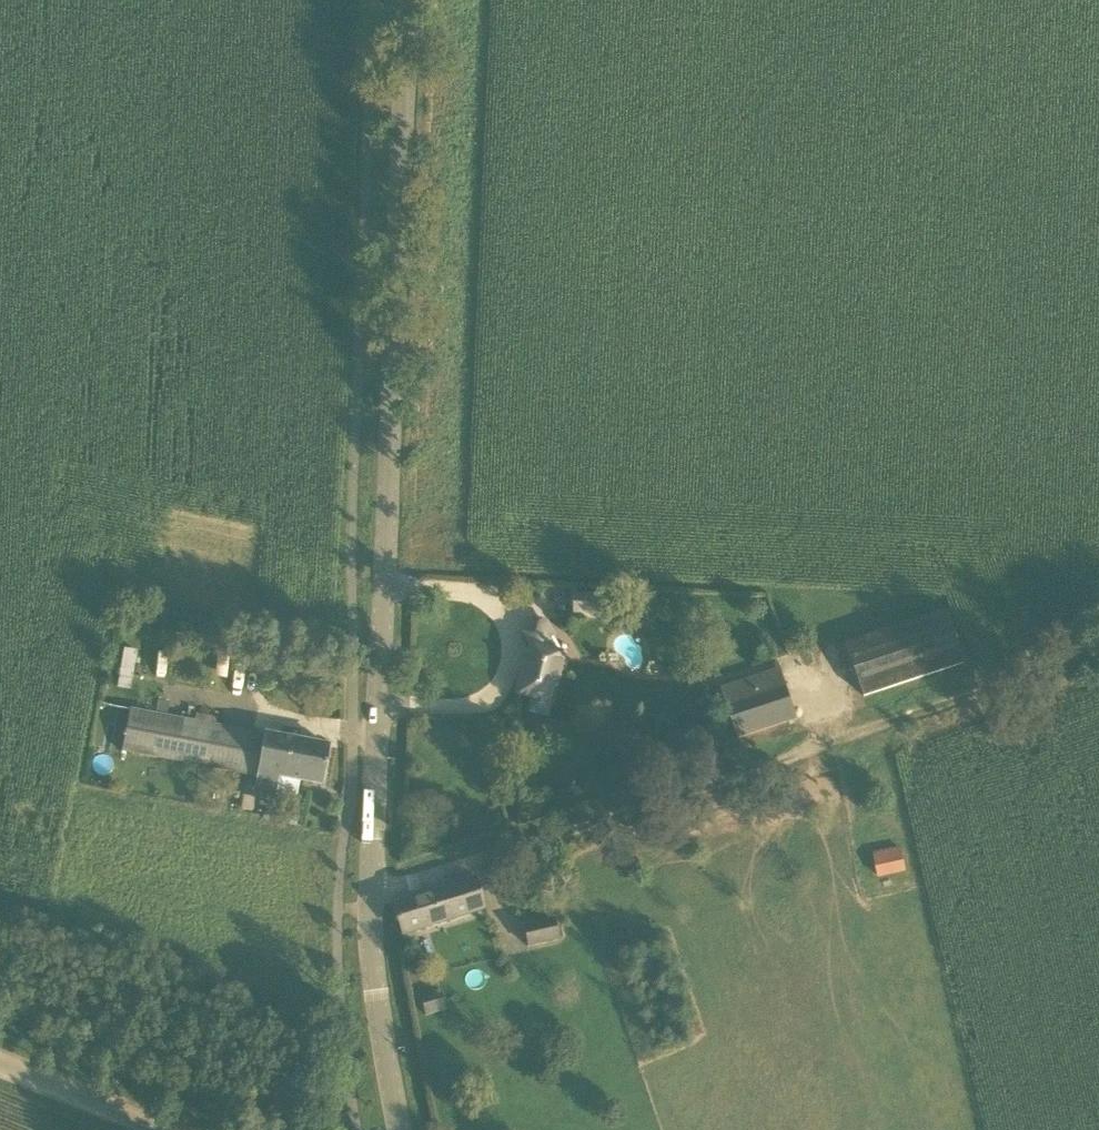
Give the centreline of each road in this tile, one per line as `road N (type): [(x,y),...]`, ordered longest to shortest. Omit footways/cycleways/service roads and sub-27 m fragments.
road 1 (tertiary): [(398,1129),(375,913),(407,0)]
road 2 (track): [(1098,669),(375,913)]
road 3 (unclassified): [(171,1129),(0,1060)]

